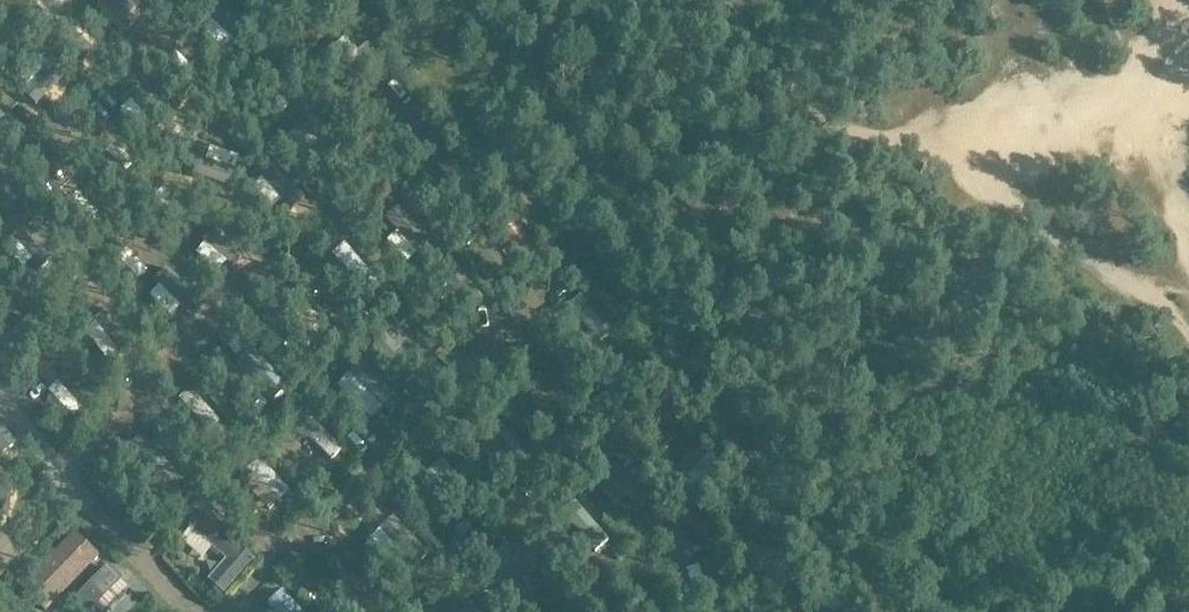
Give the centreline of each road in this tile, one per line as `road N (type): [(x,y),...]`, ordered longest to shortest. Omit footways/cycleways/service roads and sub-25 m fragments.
road 1 (track): [(883,611),(348,0)]

